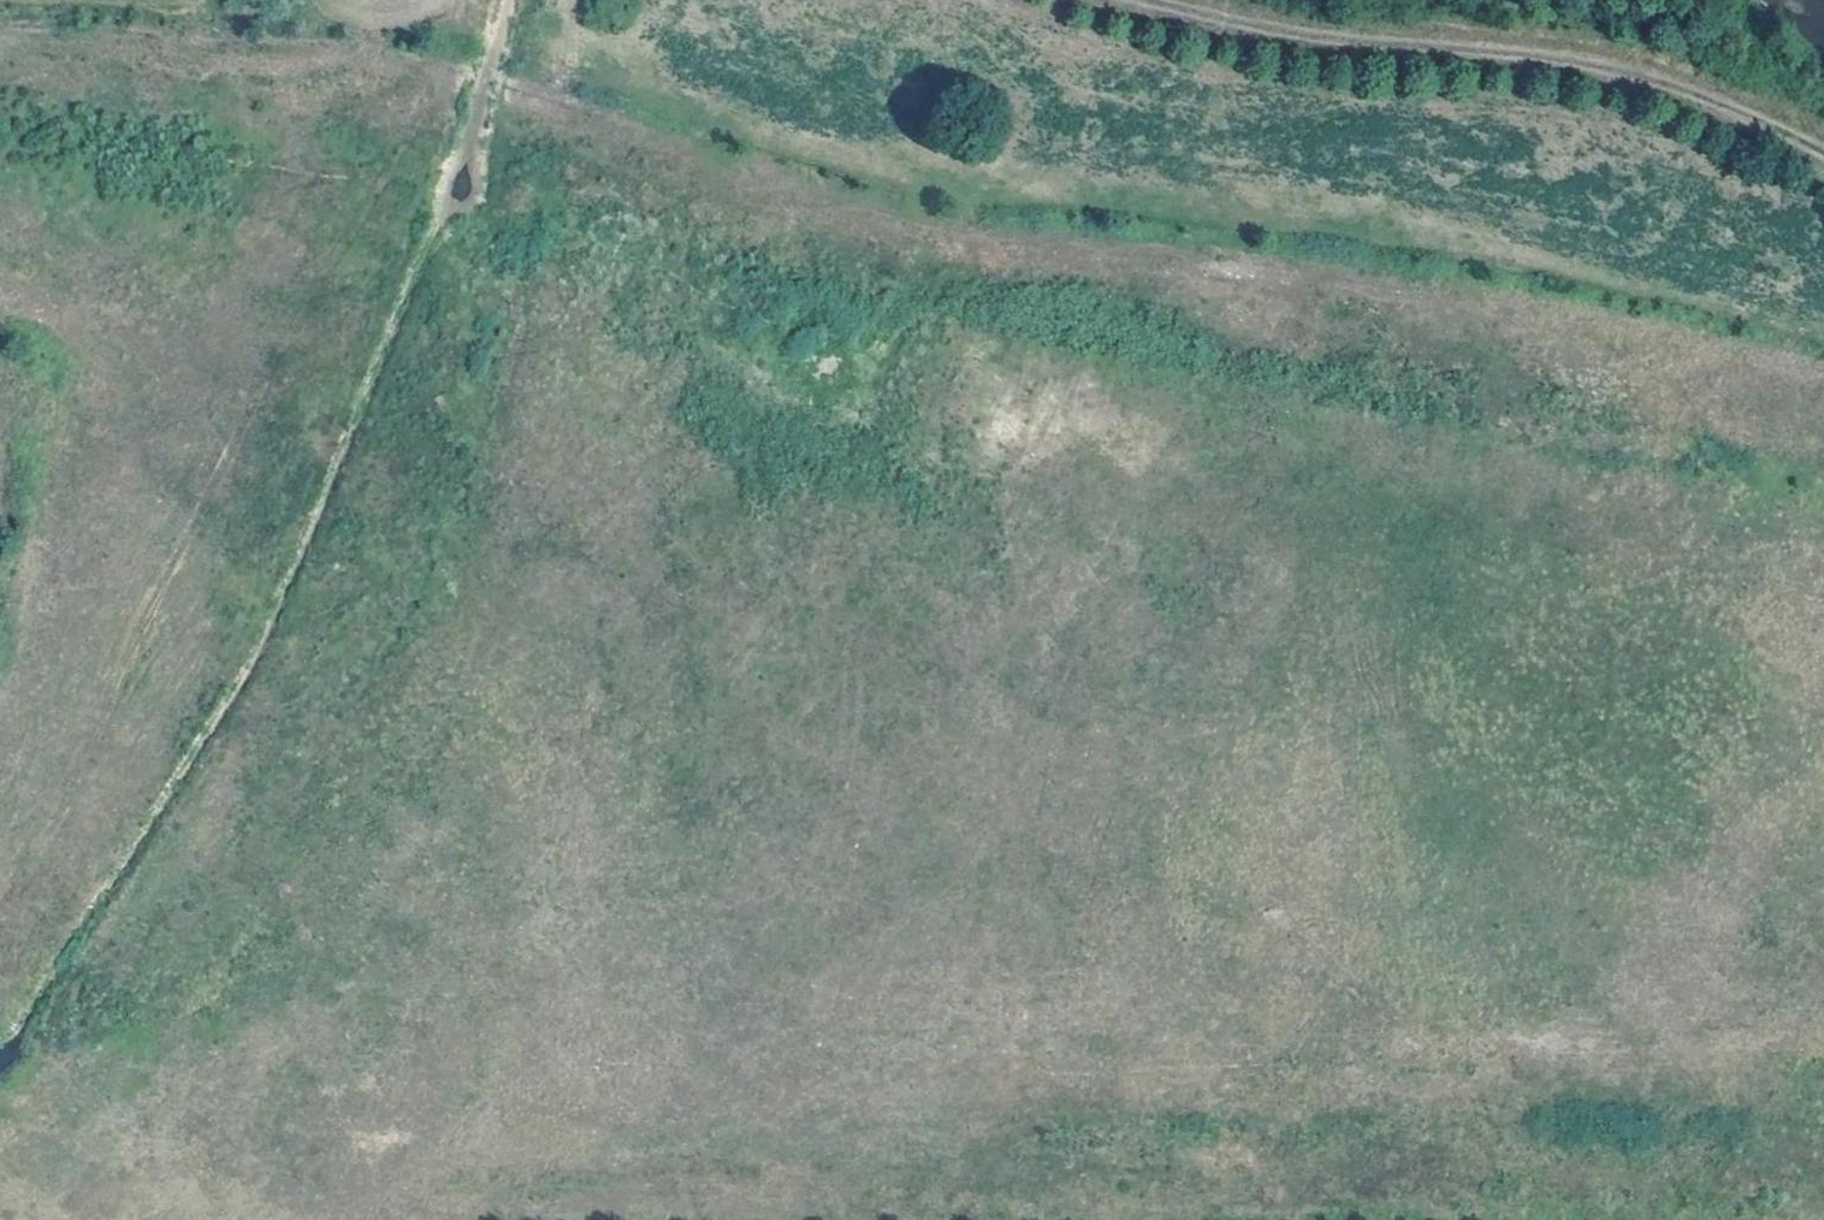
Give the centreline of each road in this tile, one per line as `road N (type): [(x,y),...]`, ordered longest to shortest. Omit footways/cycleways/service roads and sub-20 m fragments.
road 1 (track): [(1823,157),(1686,91),(1560,60),(1346,42),(1151,0)]

